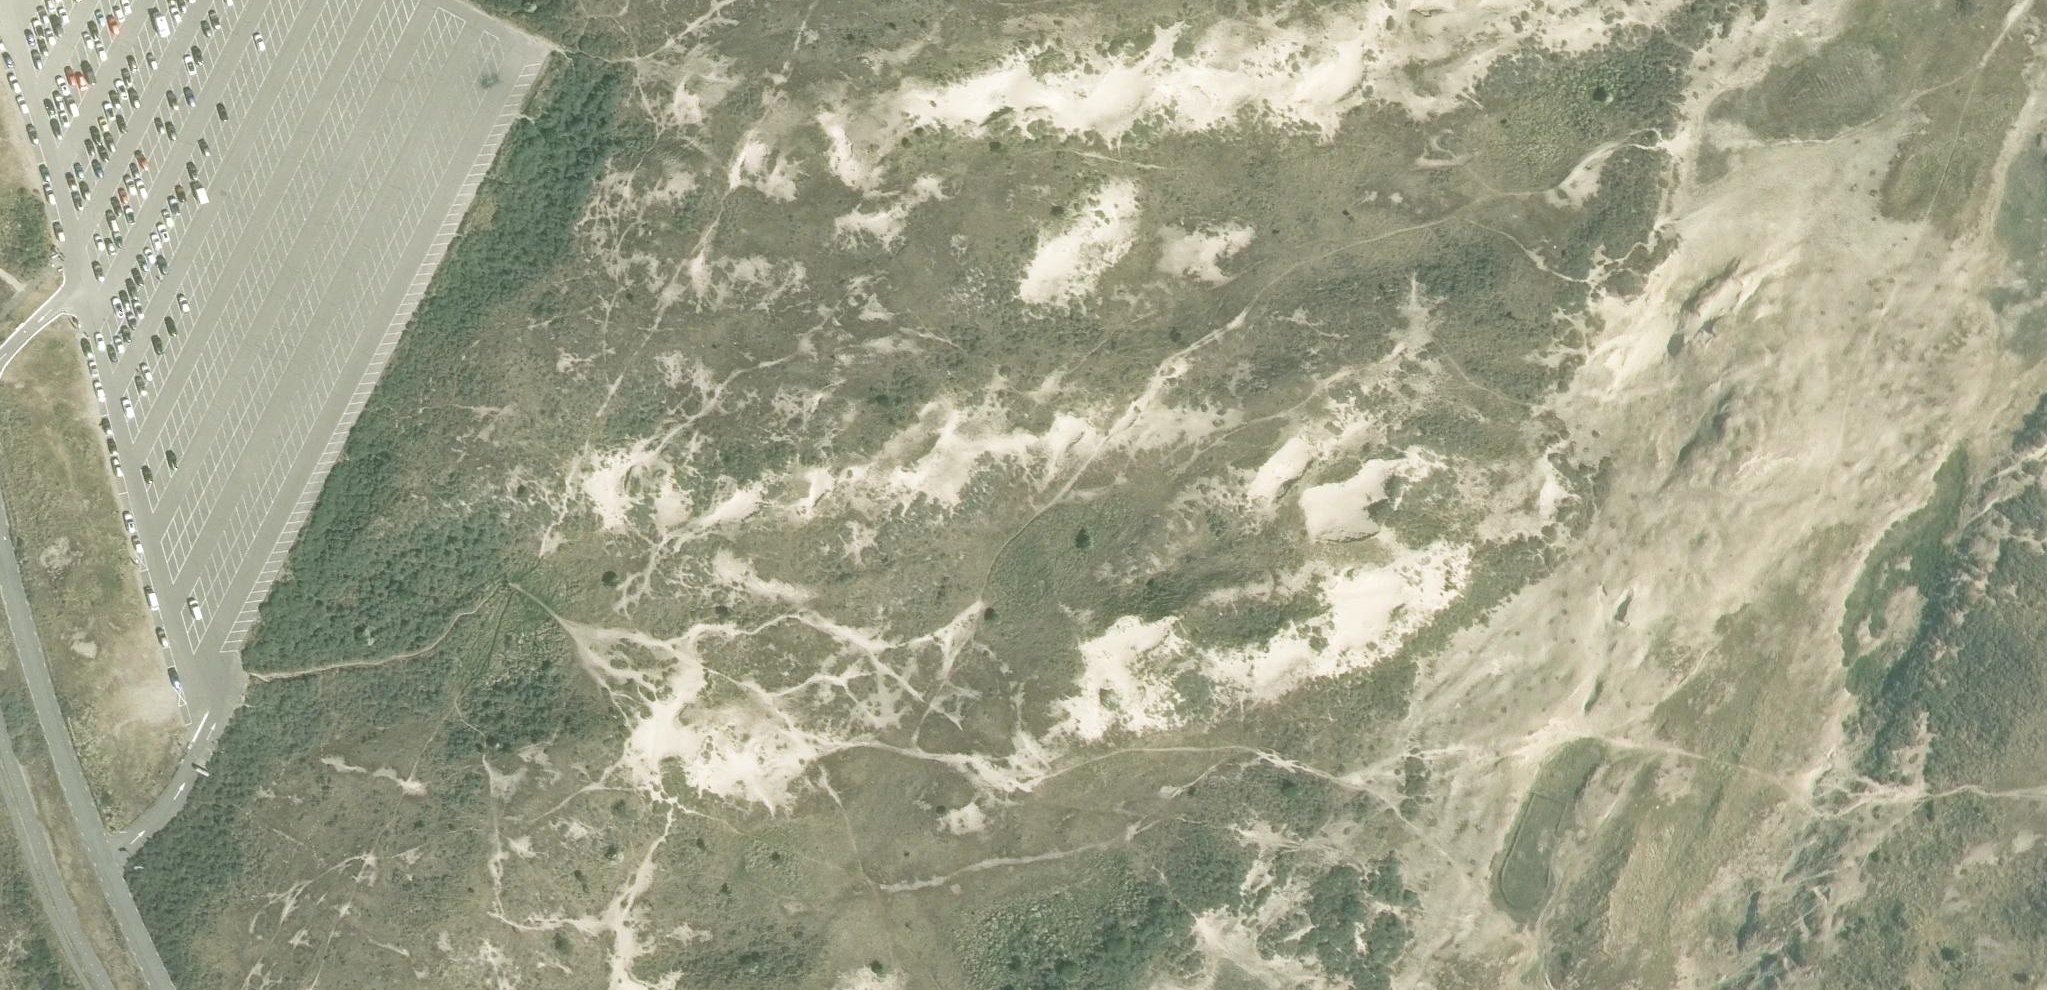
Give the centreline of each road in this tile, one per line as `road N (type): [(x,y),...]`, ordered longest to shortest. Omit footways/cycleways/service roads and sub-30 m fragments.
road 1 (unclassified): [(165,989),(54,727),(0,535)]

